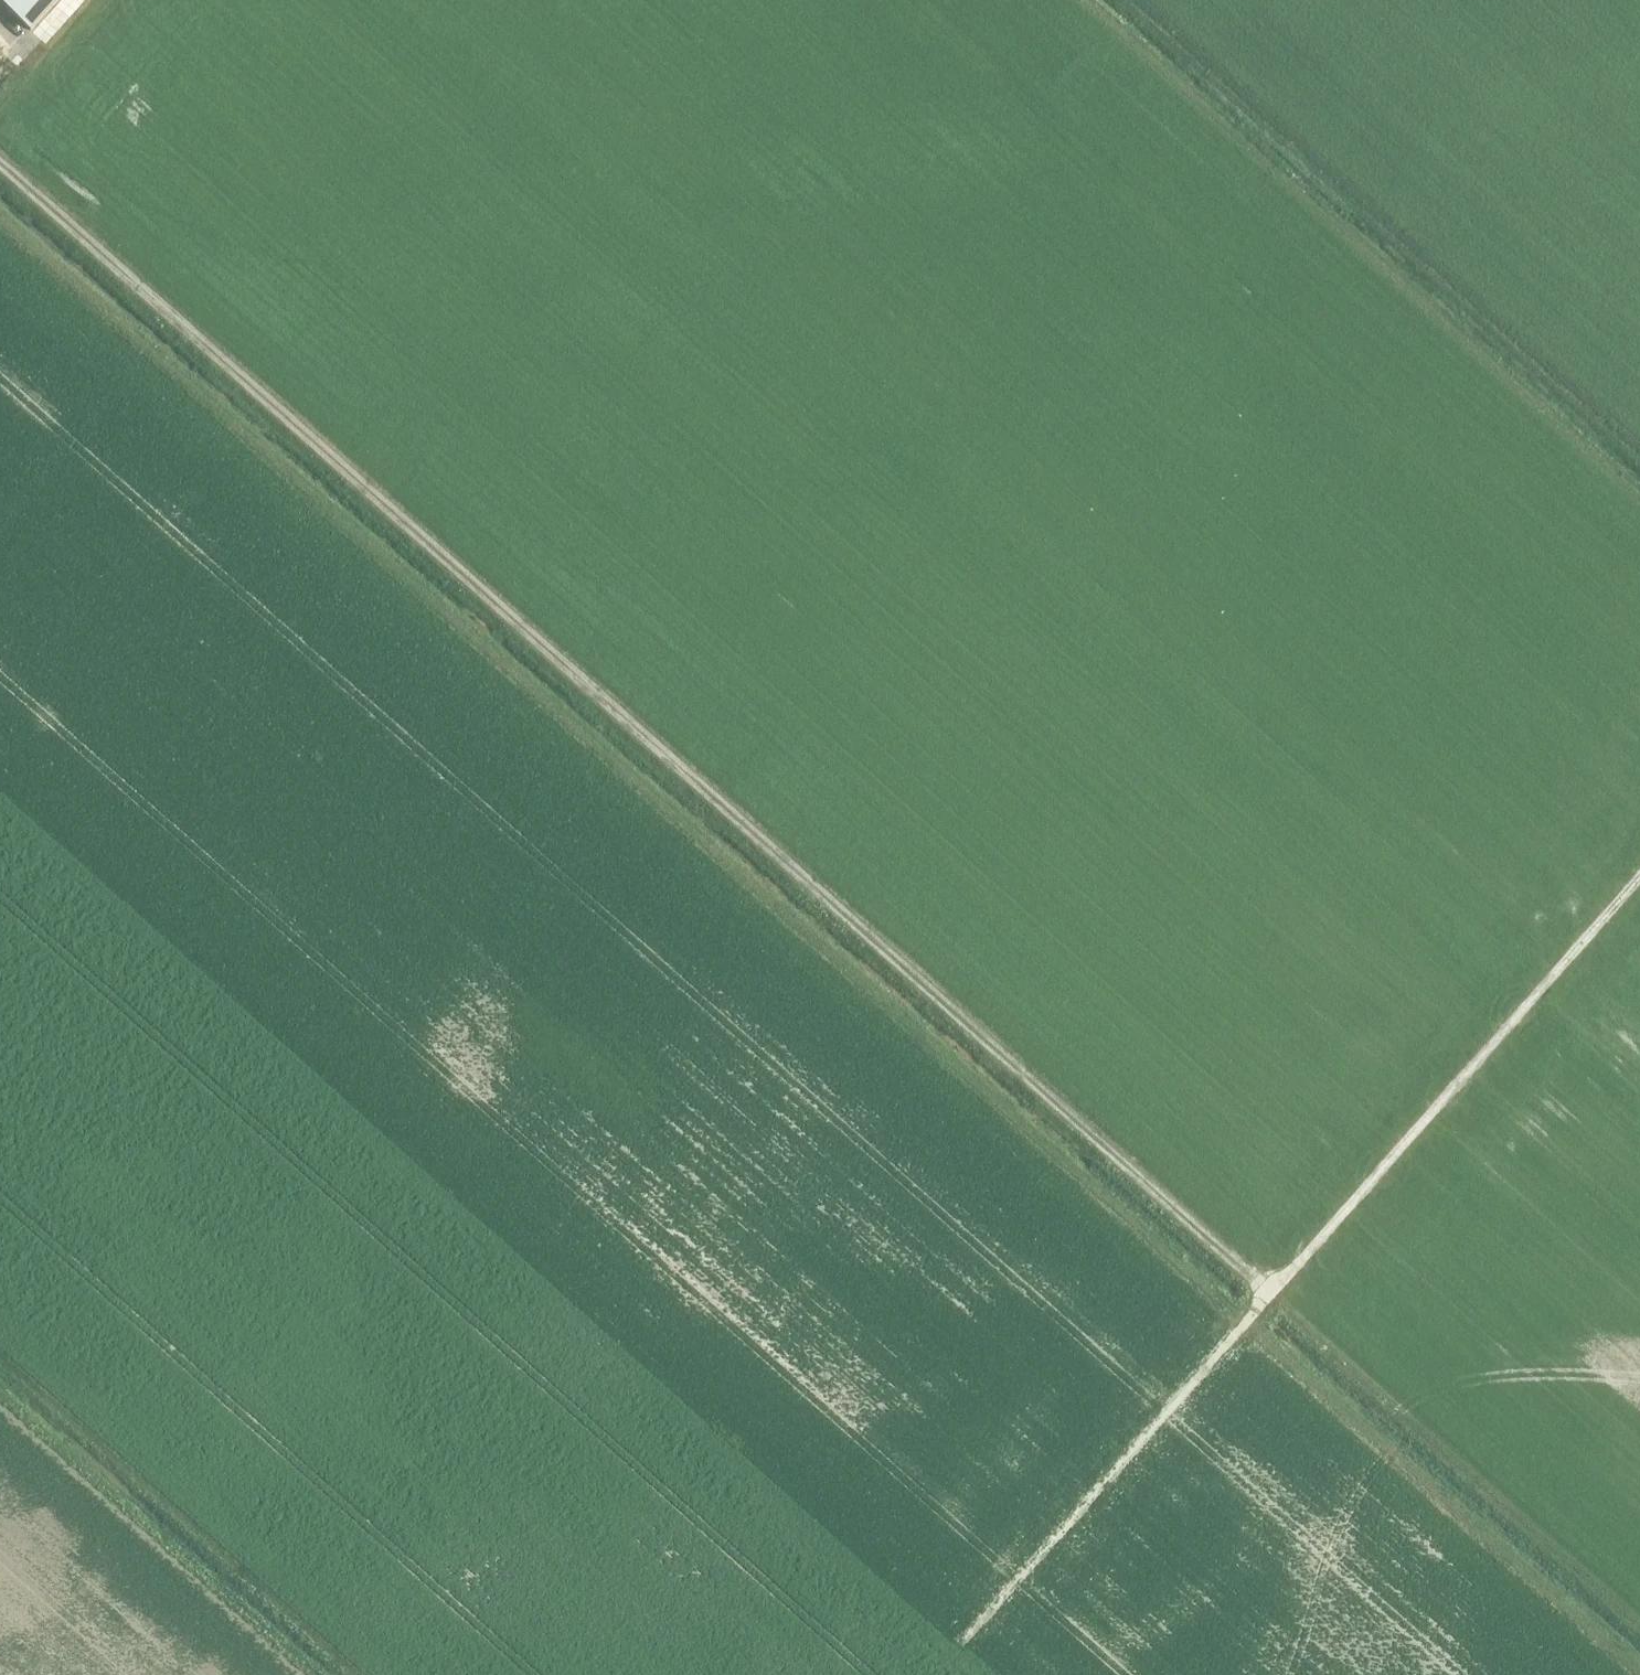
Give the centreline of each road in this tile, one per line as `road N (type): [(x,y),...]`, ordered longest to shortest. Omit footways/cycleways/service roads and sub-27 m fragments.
road 1 (track): [(0,164),(1273,1297)]
road 2 (track): [(967,1641),(1639,882)]

